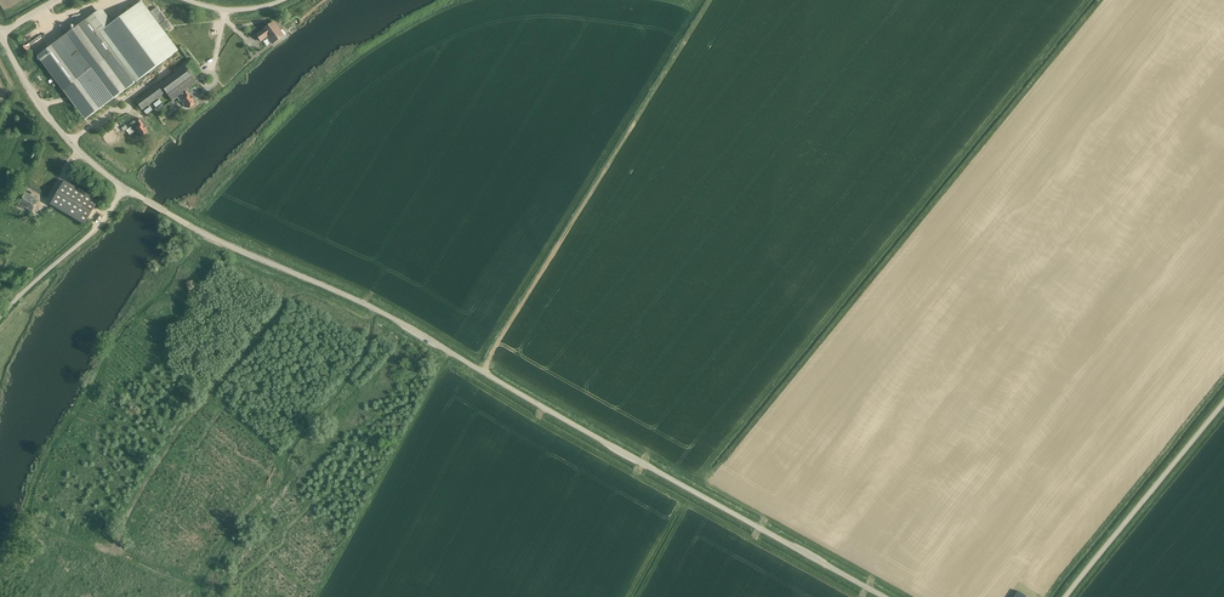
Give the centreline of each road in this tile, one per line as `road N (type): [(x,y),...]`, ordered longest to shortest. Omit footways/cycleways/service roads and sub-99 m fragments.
road 1 (unclassified): [(884,596),(393,319),(124,189)]
road 2 (track): [(318,596),(451,353)]
road 3 (unclassified): [(1067,596),(1223,402)]
road 4 (unclassified): [(124,189),(65,140),(0,36)]
road 5 (unclassified): [(0,317),(94,232),(124,189)]

